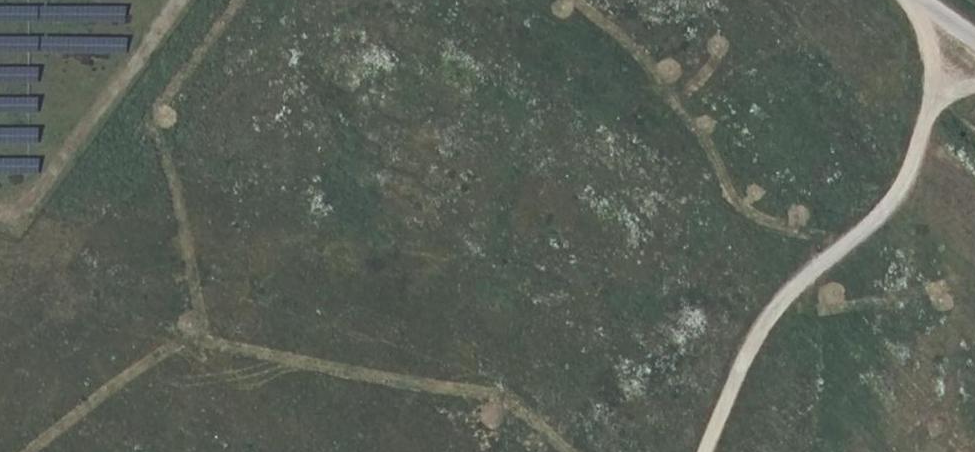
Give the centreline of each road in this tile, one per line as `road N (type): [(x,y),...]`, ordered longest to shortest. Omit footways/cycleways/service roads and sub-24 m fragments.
road 1 (track): [(706,451),(761,329),(904,185),(939,90),(933,41),(913,0)]
road 2 (track): [(180,0),(34,197),(0,209)]

